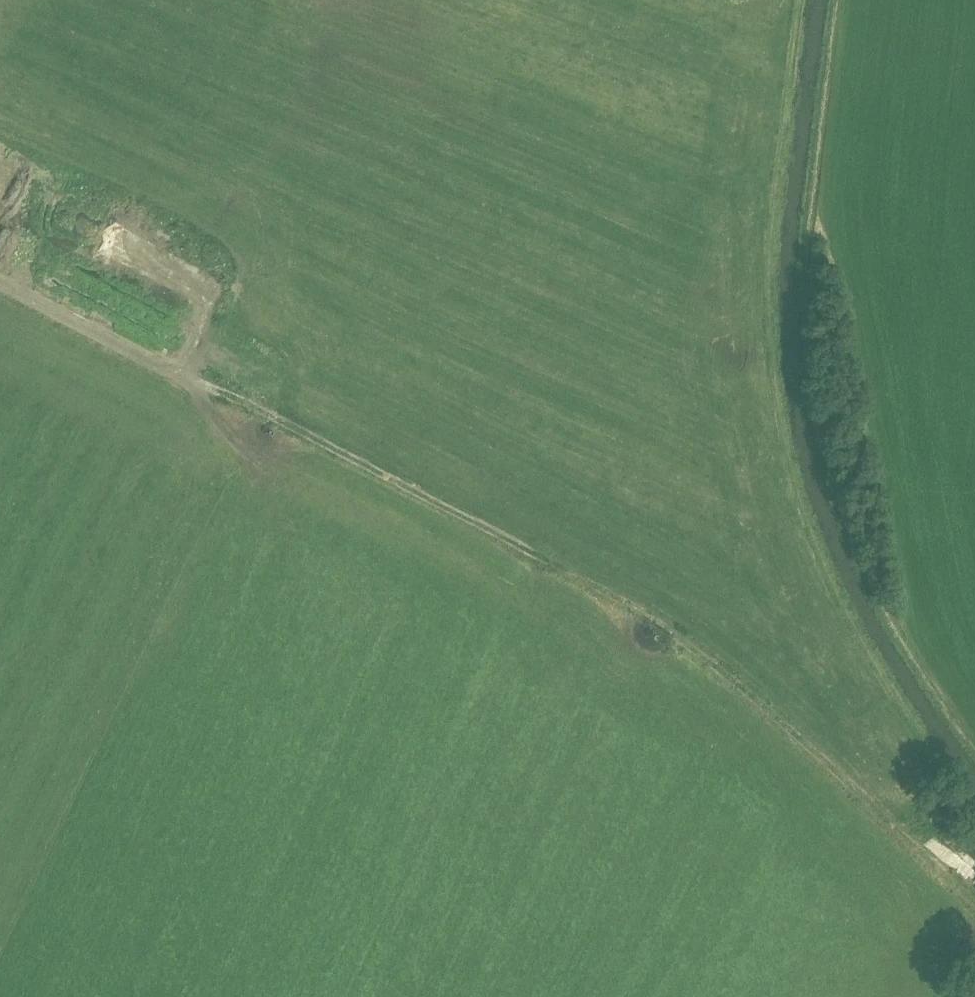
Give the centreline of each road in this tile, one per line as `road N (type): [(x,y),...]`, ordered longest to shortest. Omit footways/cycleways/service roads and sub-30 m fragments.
road 1 (track): [(974,901),(674,632),(604,588),(0,283)]

